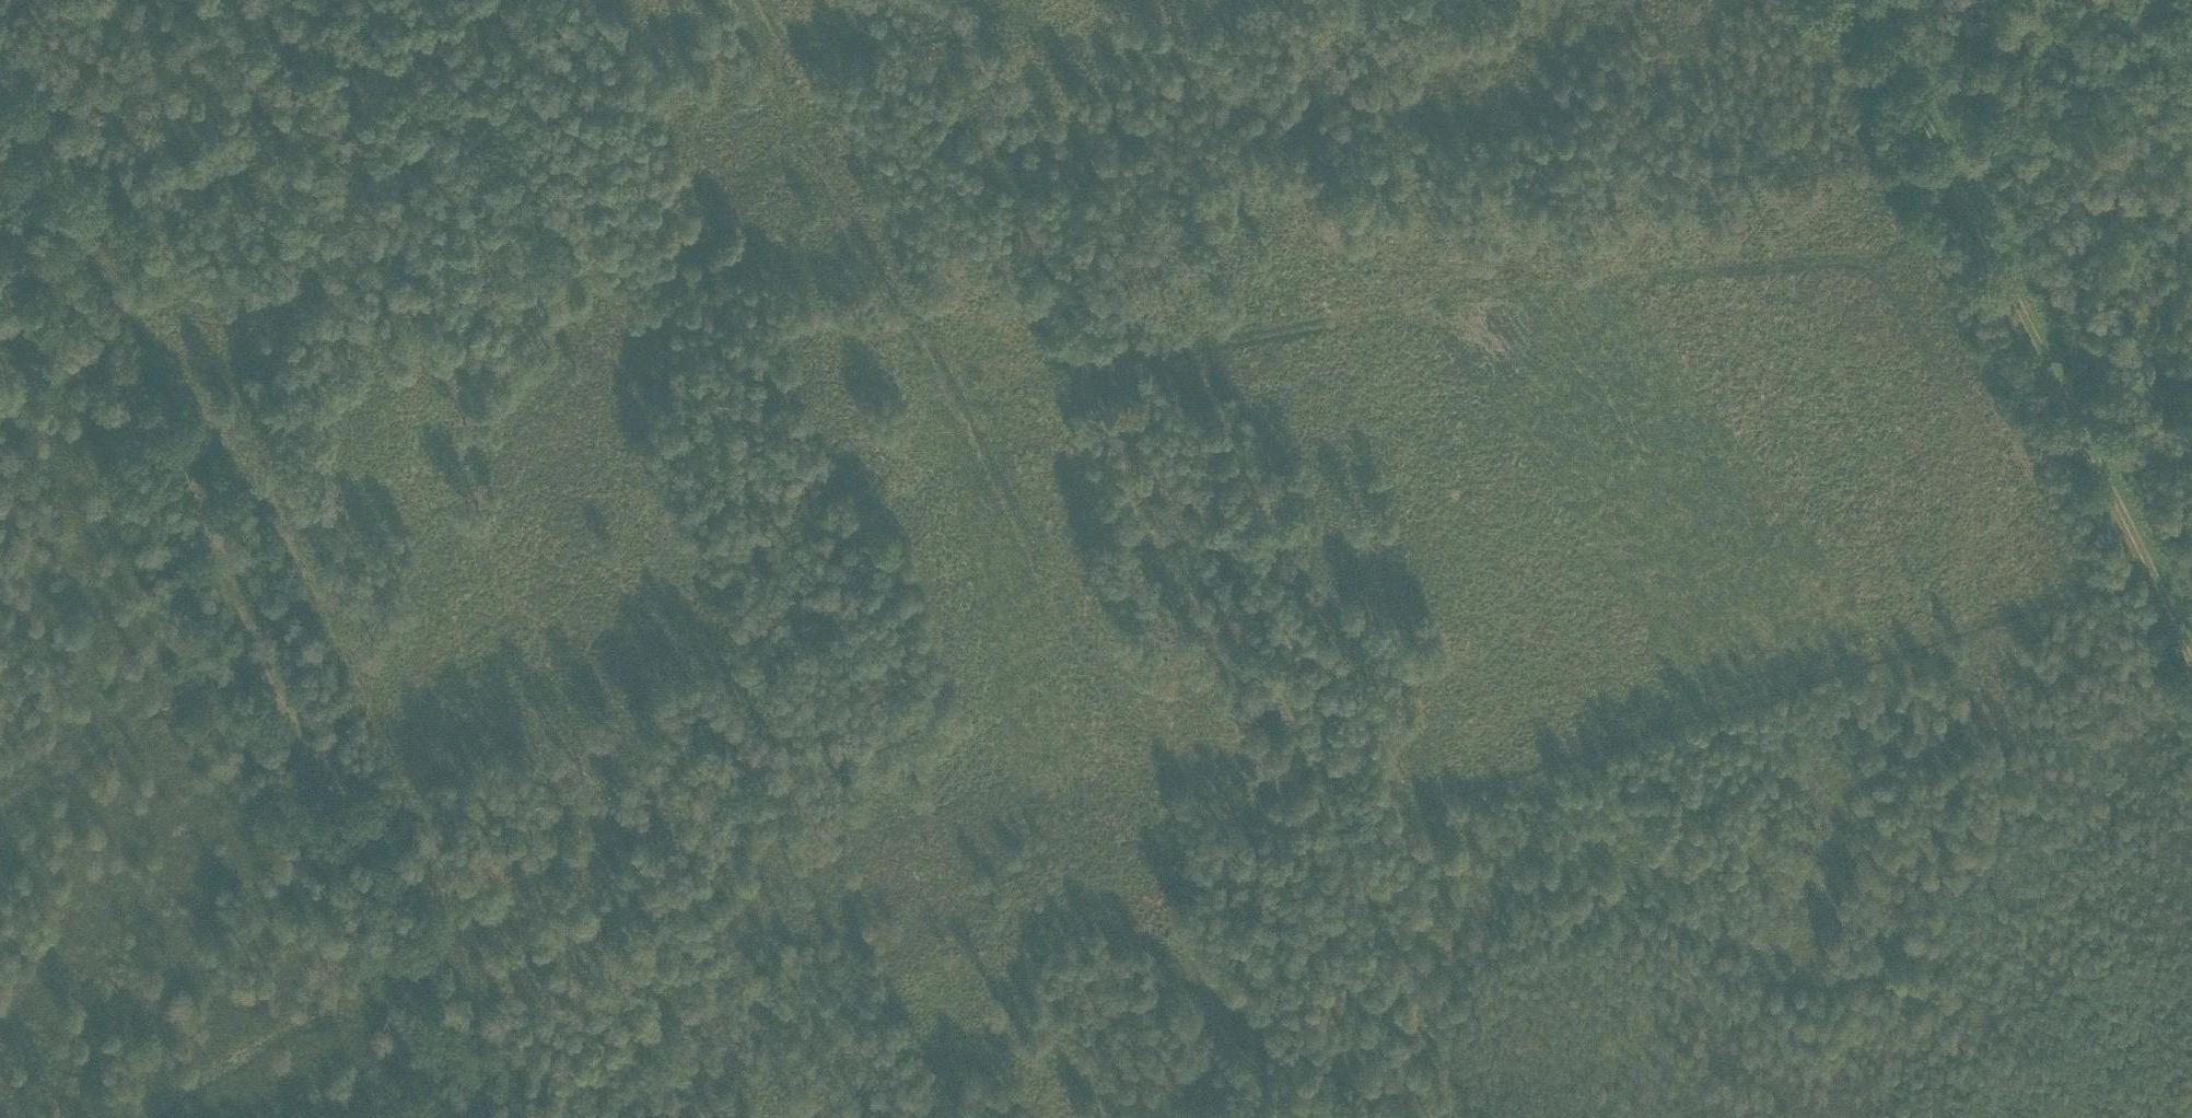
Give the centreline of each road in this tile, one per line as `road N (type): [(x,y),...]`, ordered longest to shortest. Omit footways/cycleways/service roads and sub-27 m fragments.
road 1 (track): [(0,174),(137,408),(297,749),(468,1056),(485,1117)]
road 2 (track): [(1865,0),(2191,649)]

